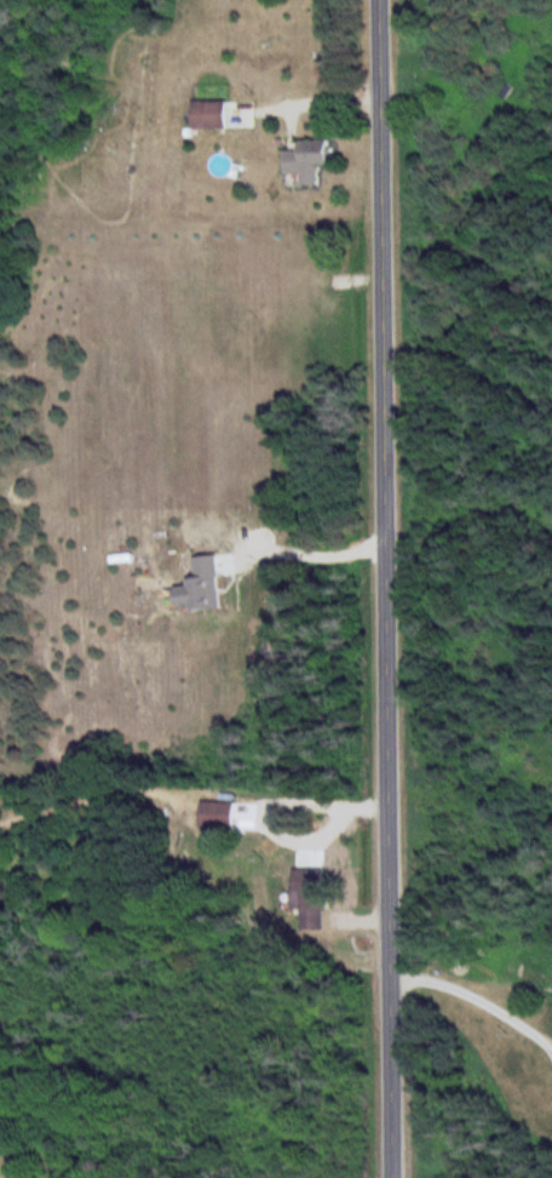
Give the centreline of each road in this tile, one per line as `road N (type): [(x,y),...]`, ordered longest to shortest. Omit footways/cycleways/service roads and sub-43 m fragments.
road 1 (residential): [(392,1177),(380,0)]

